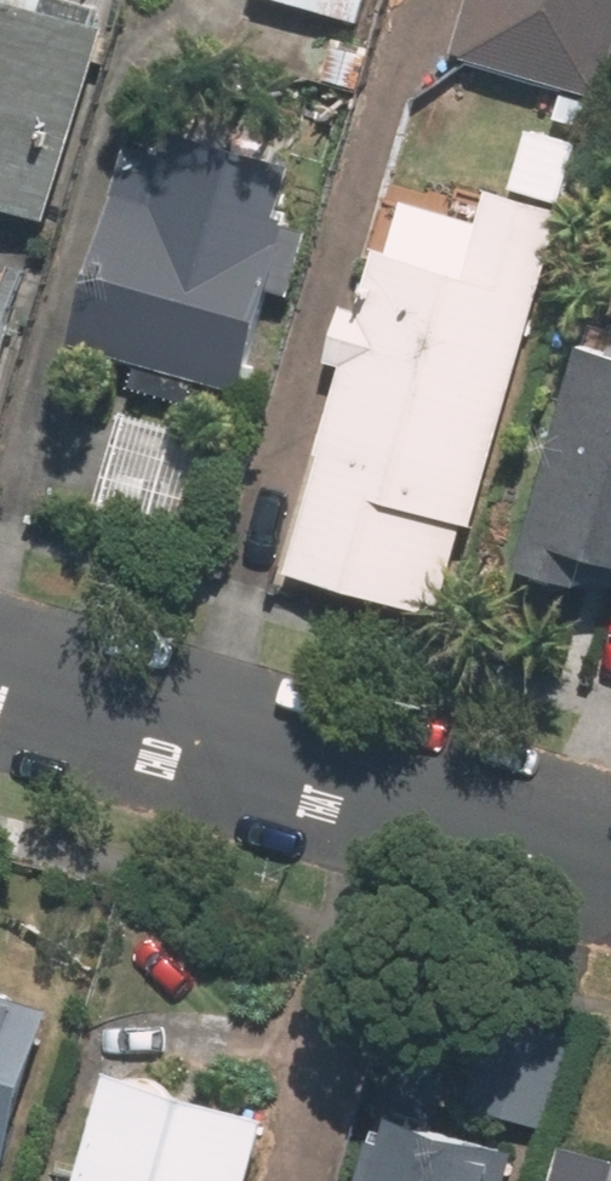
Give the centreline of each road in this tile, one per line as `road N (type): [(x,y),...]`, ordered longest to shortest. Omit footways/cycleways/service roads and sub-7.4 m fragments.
road 1 (tertiary): [(610,856),(0,677)]

